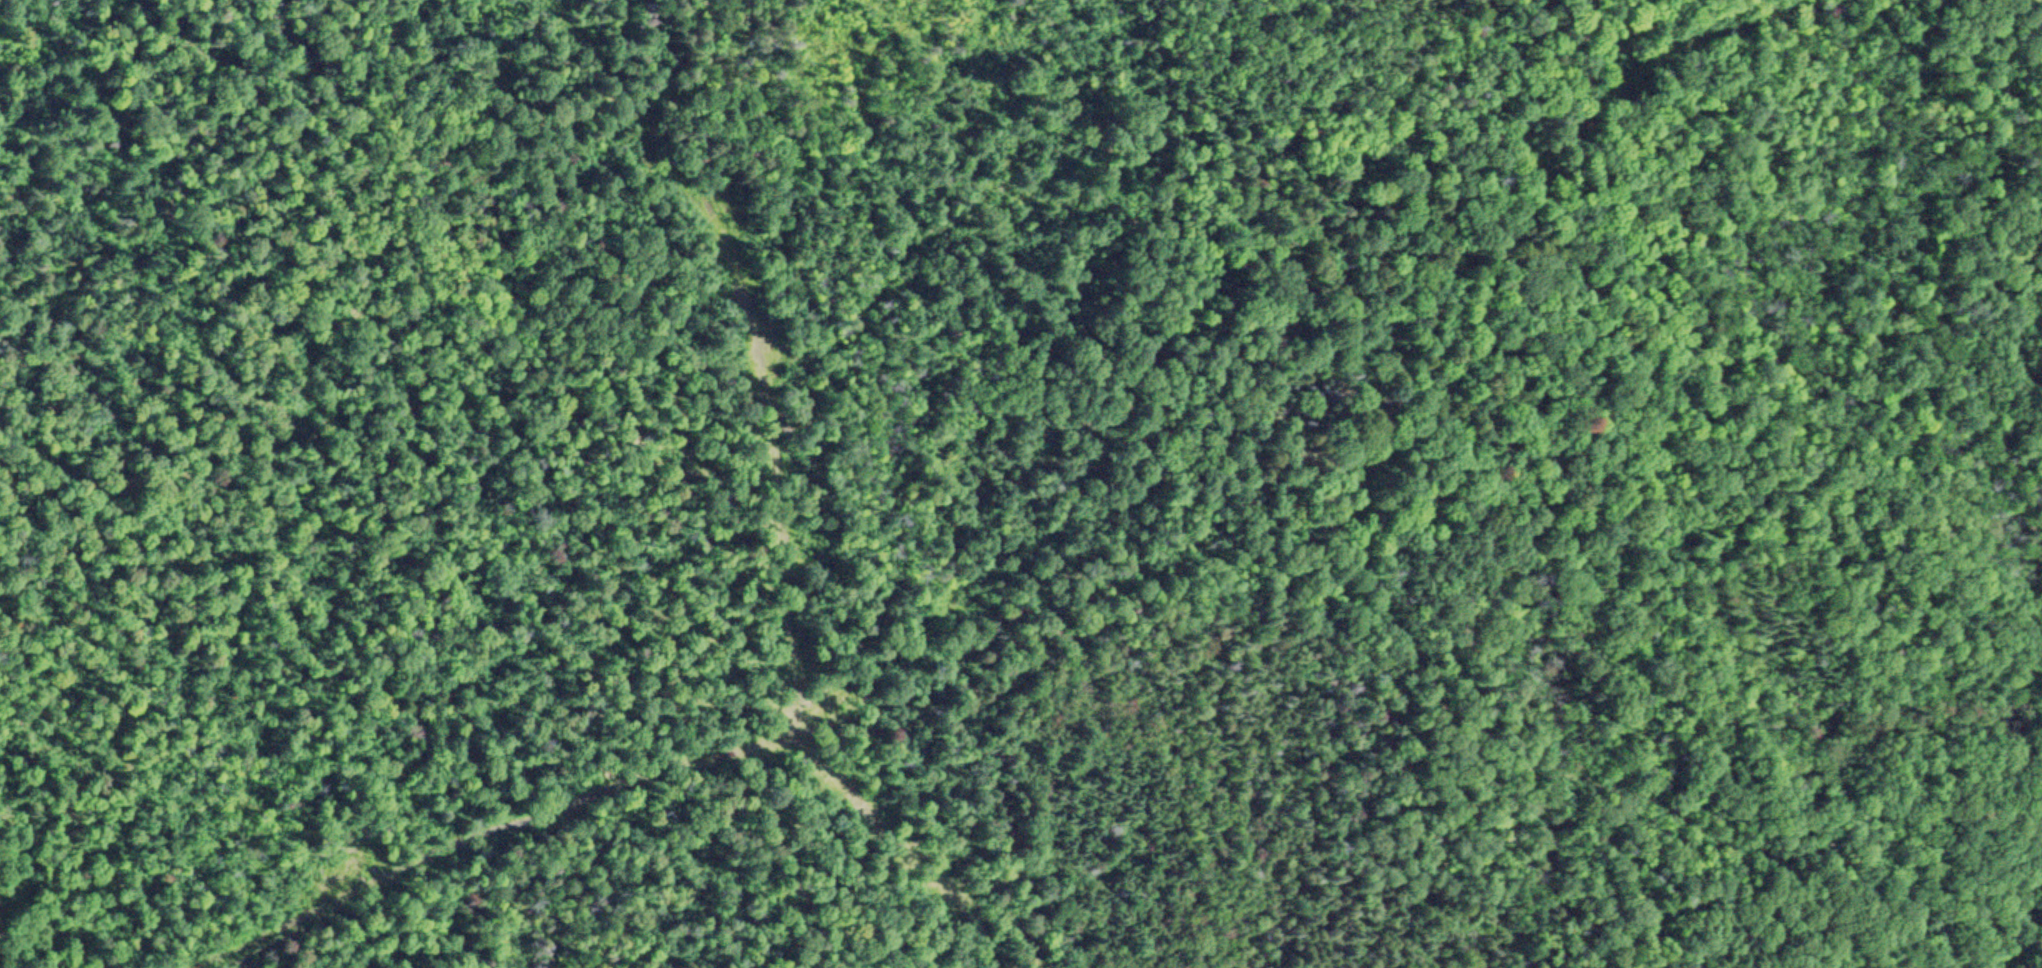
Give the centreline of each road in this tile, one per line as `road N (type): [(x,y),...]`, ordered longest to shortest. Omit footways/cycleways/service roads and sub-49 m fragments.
road 1 (track): [(154,967),(375,852),(703,735),(760,741),(813,762),(917,876)]
road 2 (track): [(783,747),(785,493),(760,345),(710,175),(654,139),(638,85),(629,0)]

